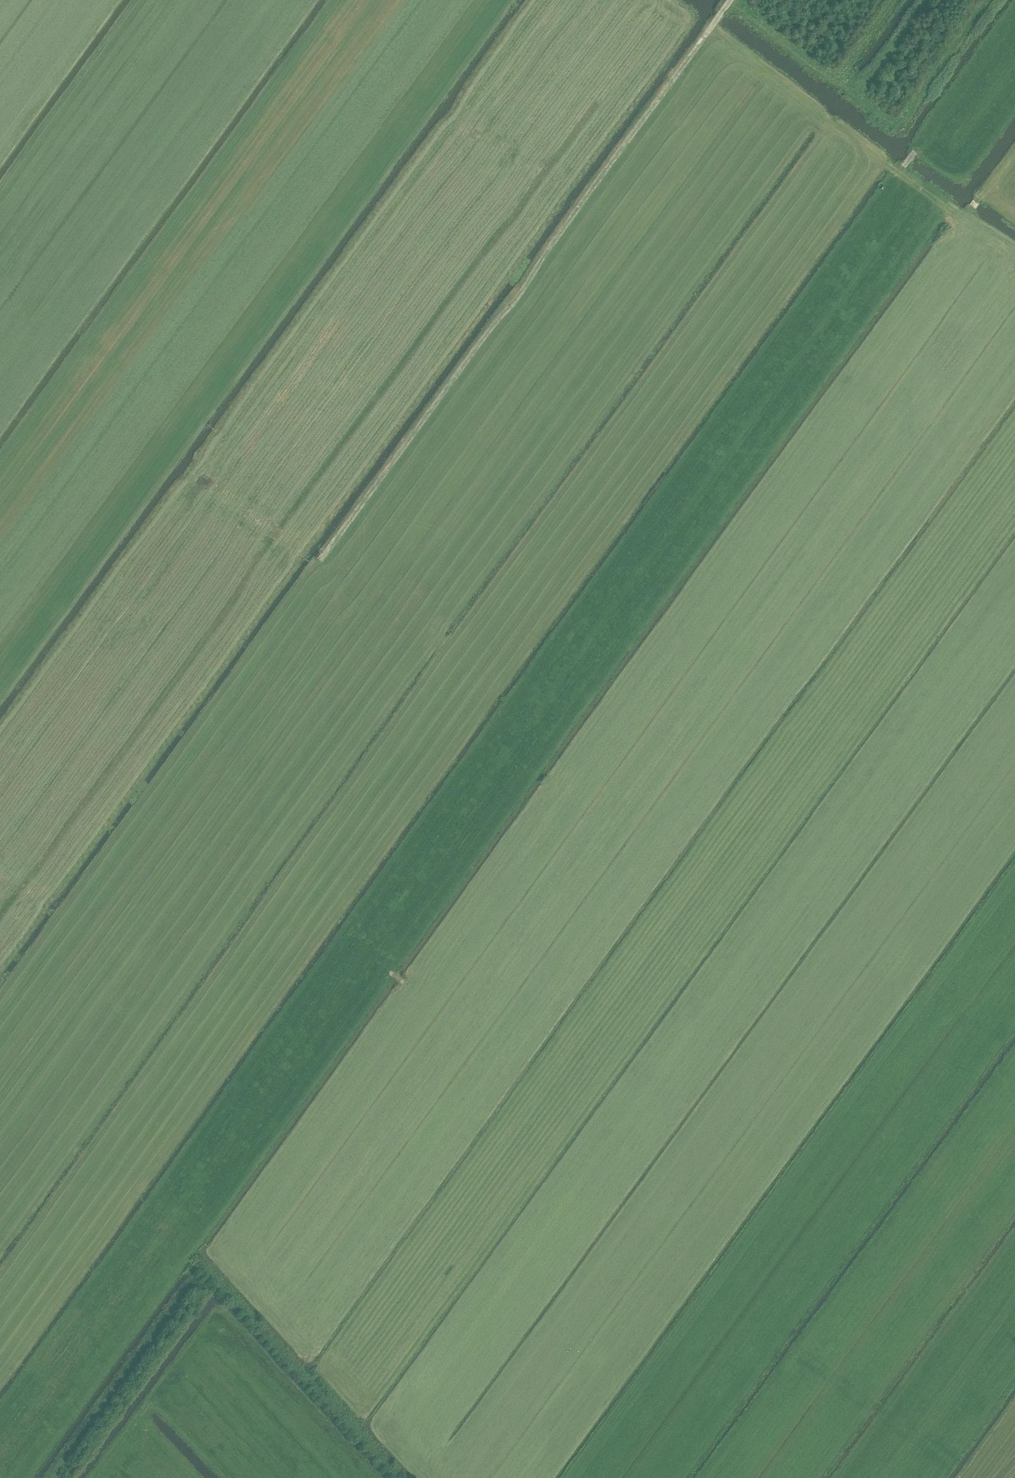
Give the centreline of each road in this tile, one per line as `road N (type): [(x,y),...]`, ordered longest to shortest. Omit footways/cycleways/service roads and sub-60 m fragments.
road 1 (track): [(323,559),(731,0)]

